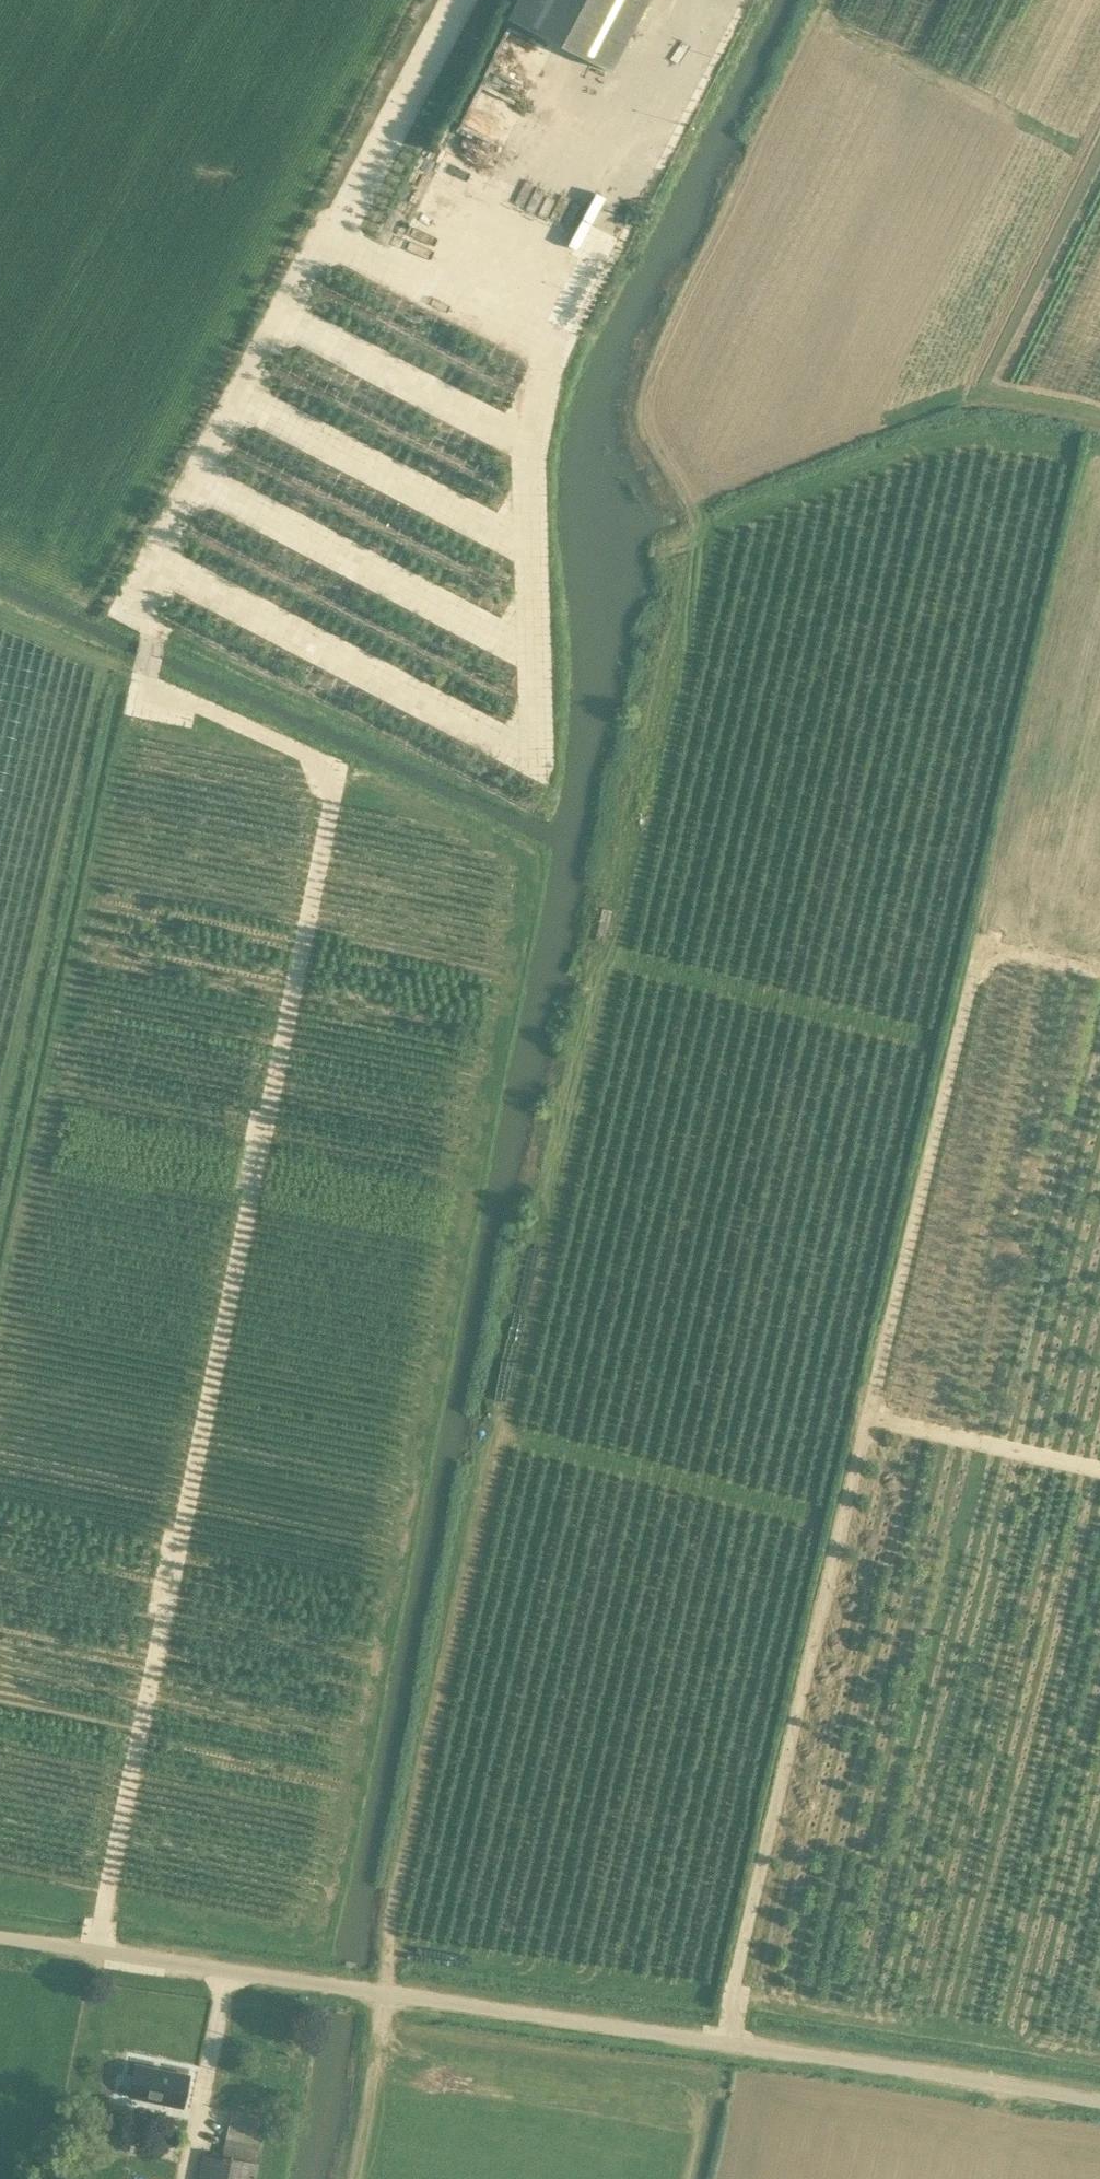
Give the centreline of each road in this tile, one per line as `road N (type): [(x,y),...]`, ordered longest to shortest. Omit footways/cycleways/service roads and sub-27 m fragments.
road 1 (unclassified): [(1099,2107),(0,1943)]

